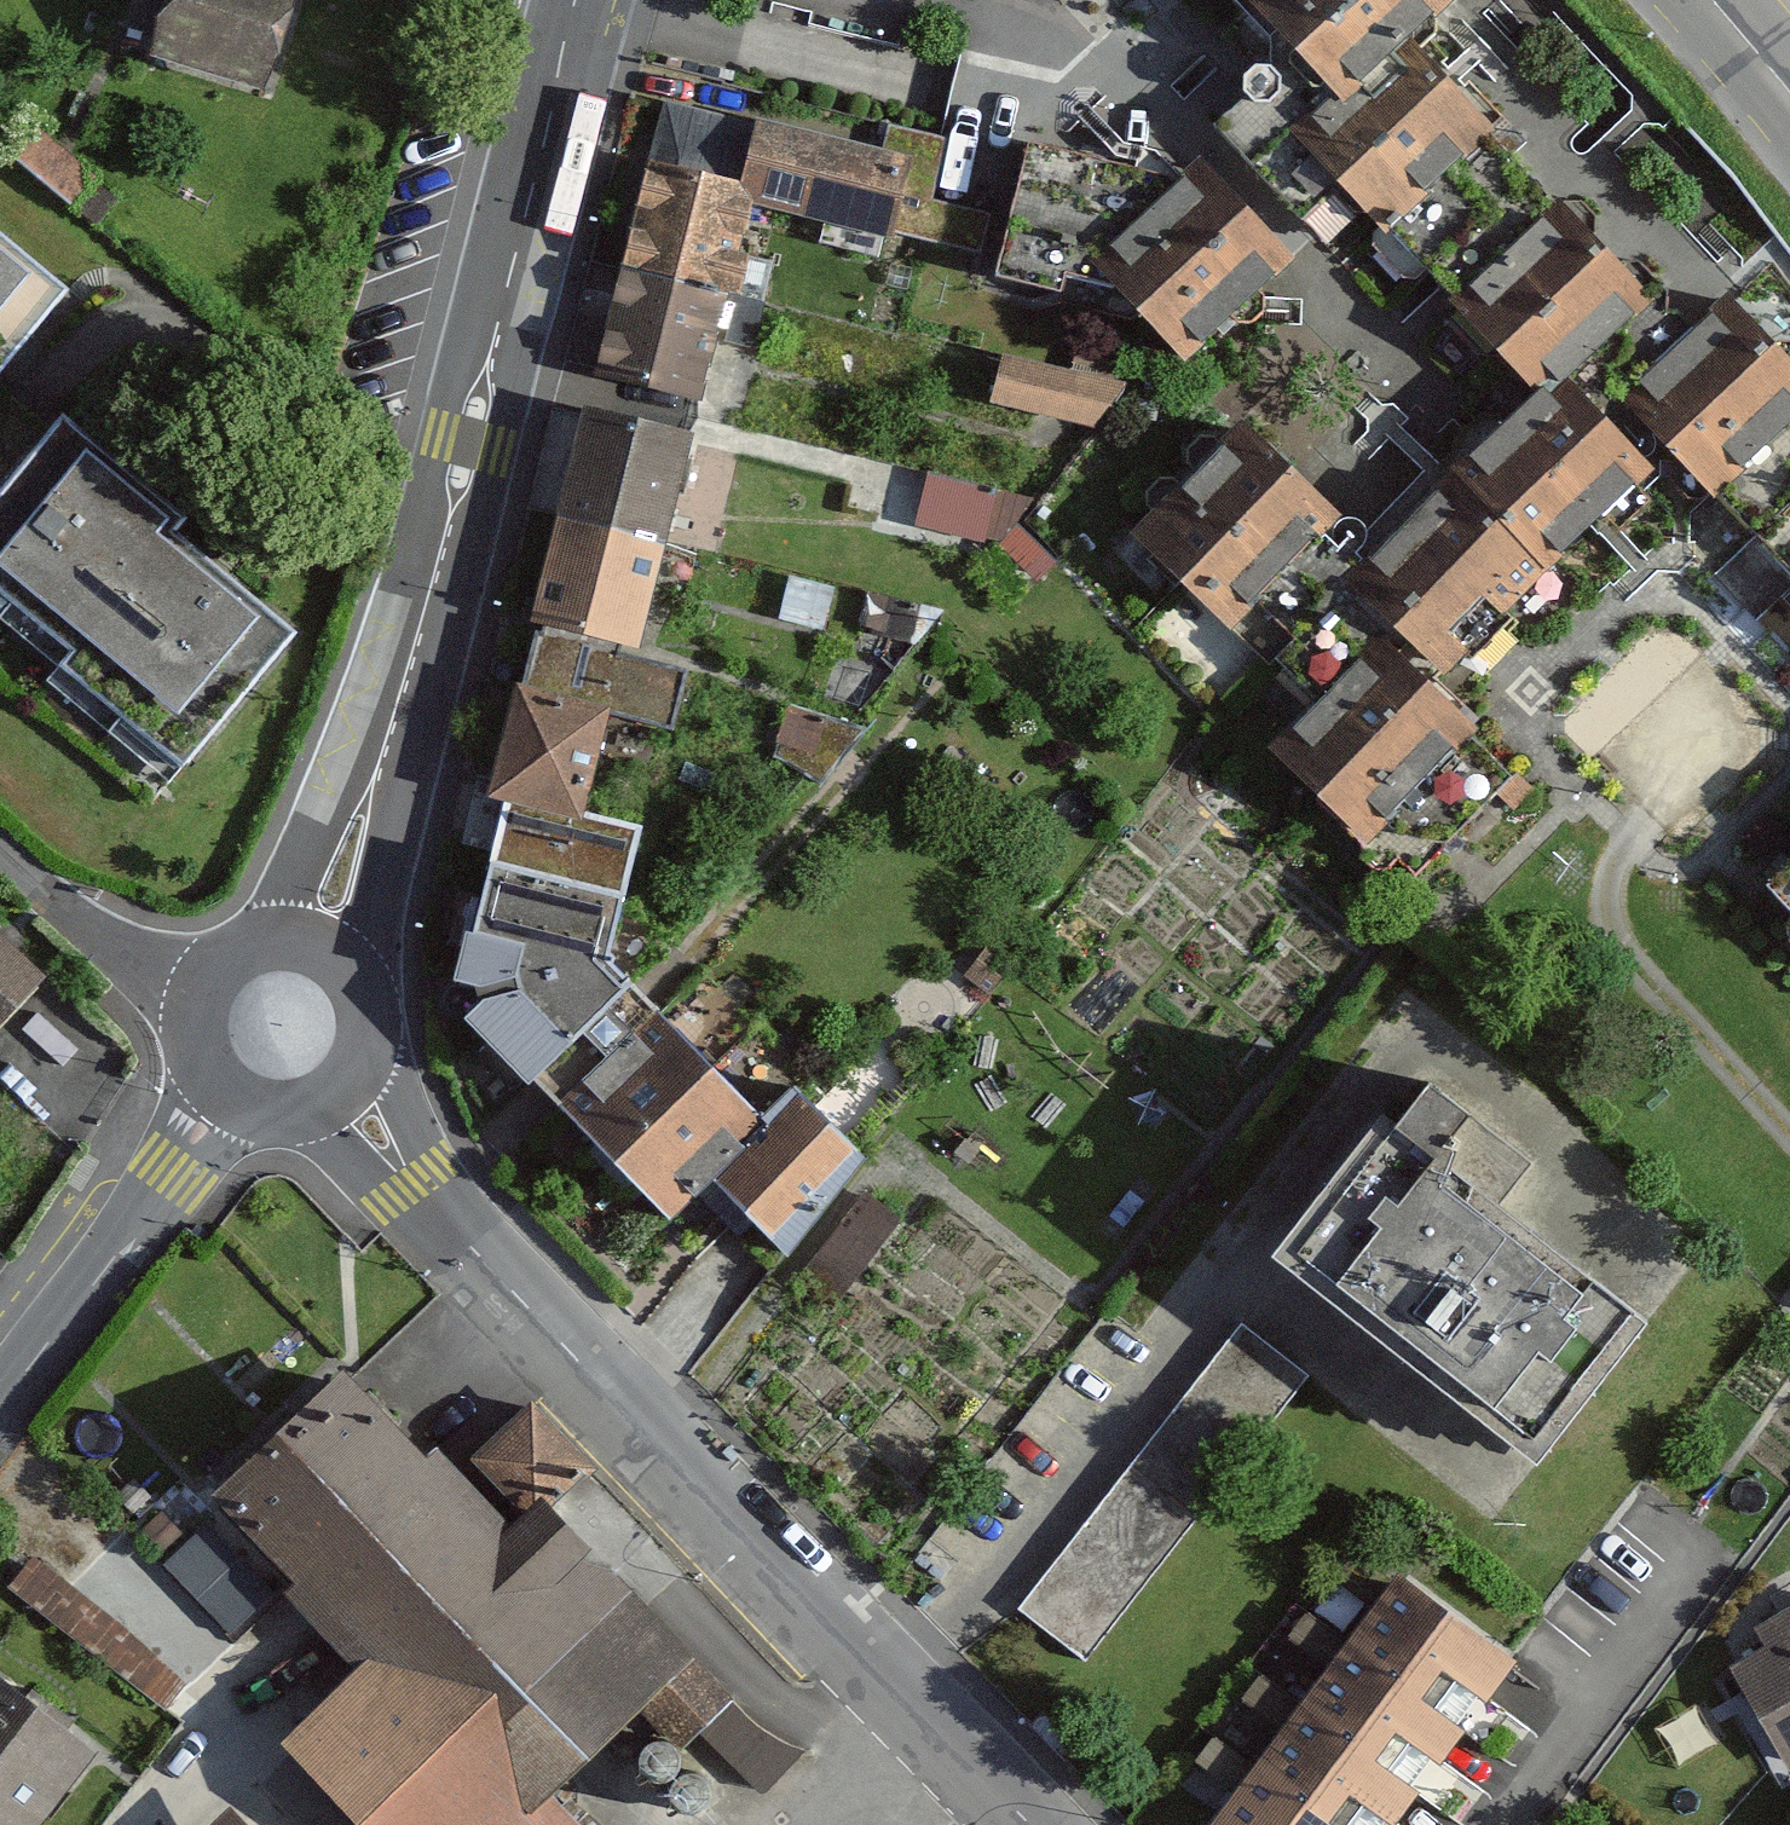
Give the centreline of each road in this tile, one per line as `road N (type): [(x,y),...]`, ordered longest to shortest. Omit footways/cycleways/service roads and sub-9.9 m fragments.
road 1 (residential): [(1022,1824),(436,1210),(339,1095)]
road 2 (unclassified): [(576,0),(410,658),(314,950)]
road 3 (residential): [(230,1096),(0,1402)]
road 4 (residential): [(199,1019),(0,843)]
road 5 (residential): [(339,1095),(358,1073),(368,1015),(358,987),(314,950)]
road 6 (residential): [(314,950),(289,944),(239,956),(206,994),(199,1019)]
road 7 (secondary): [(1706,0),(1789,101)]

